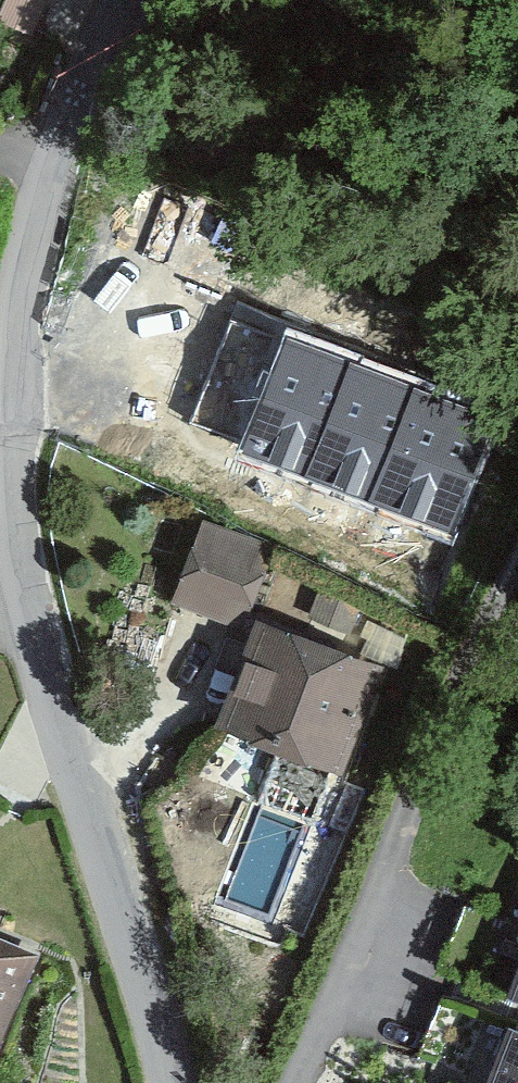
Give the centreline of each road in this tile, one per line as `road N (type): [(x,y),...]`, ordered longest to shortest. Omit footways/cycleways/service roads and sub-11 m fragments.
road 1 (residential): [(102,0),(50,151),(15,401),(28,611),(174,1082)]

